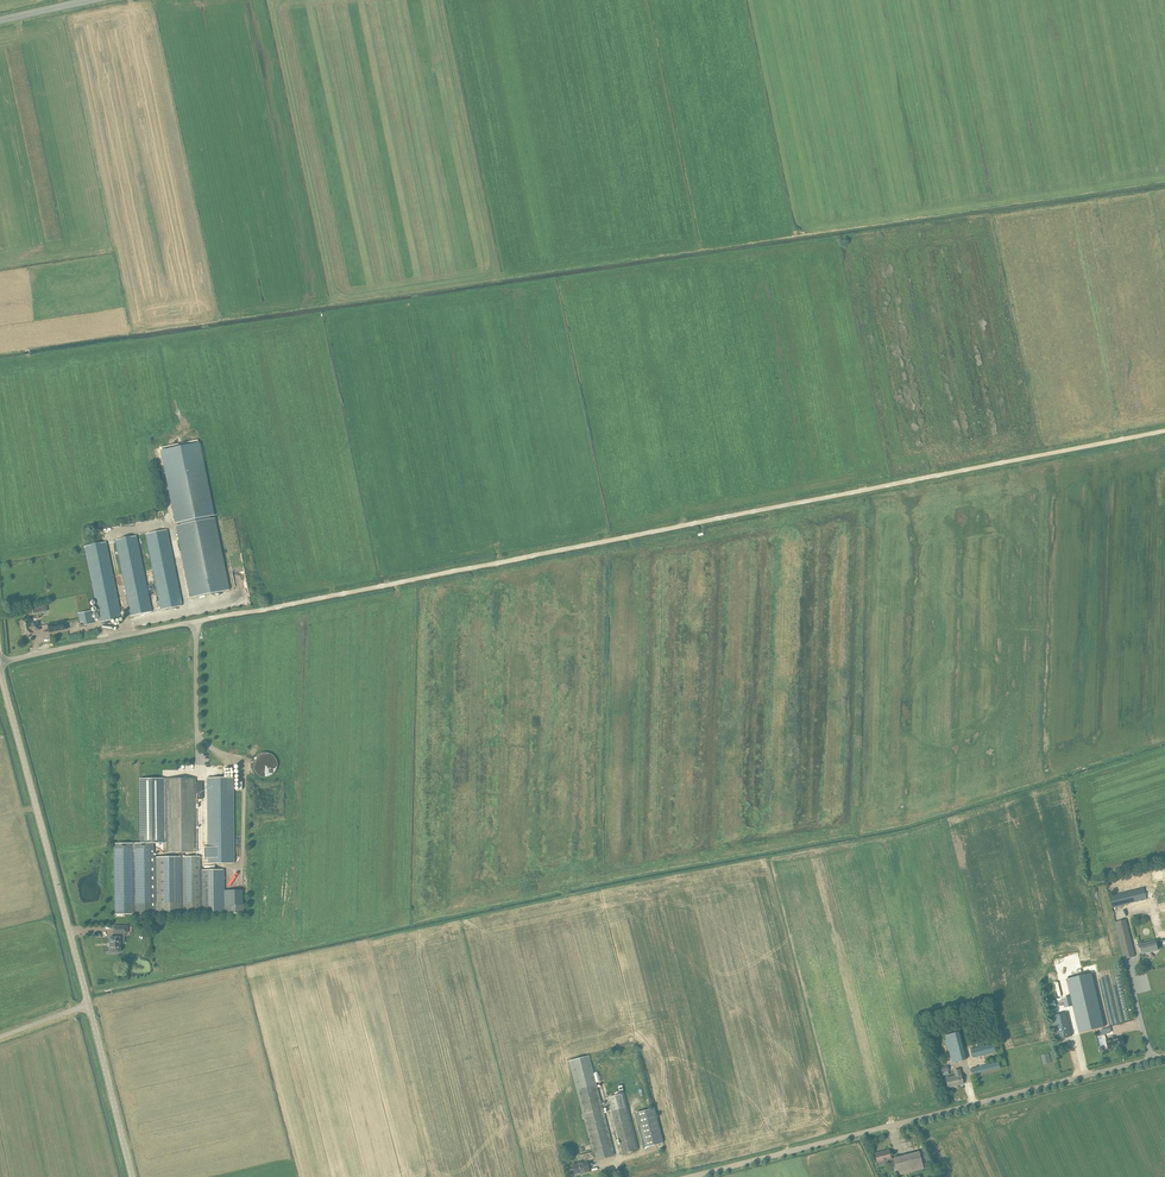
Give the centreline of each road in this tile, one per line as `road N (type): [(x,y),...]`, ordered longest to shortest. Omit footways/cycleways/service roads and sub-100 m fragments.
road 1 (track): [(1164,430),(210,617)]
road 2 (unclassified): [(679,1176),(1164,1054)]
road 3 (unclassified): [(88,1005),(0,663)]
road 4 (unclassified): [(0,663),(210,617)]
road 5 (unclassified): [(132,1176),(88,1005)]

